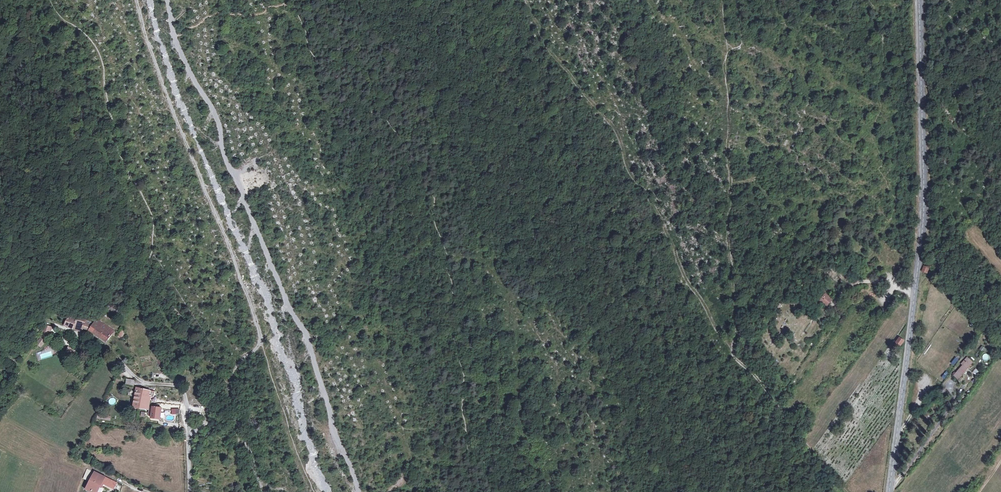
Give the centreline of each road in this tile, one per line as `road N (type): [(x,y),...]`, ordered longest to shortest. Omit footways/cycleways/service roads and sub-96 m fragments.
road 1 (secondary): [(919,0),(923,227),(889,491)]
road 2 (track): [(174,36),(305,331),(358,491)]
road 3 (track): [(137,0),(262,341)]
road 4 (track): [(262,341),(238,361),(228,384),(262,491)]

